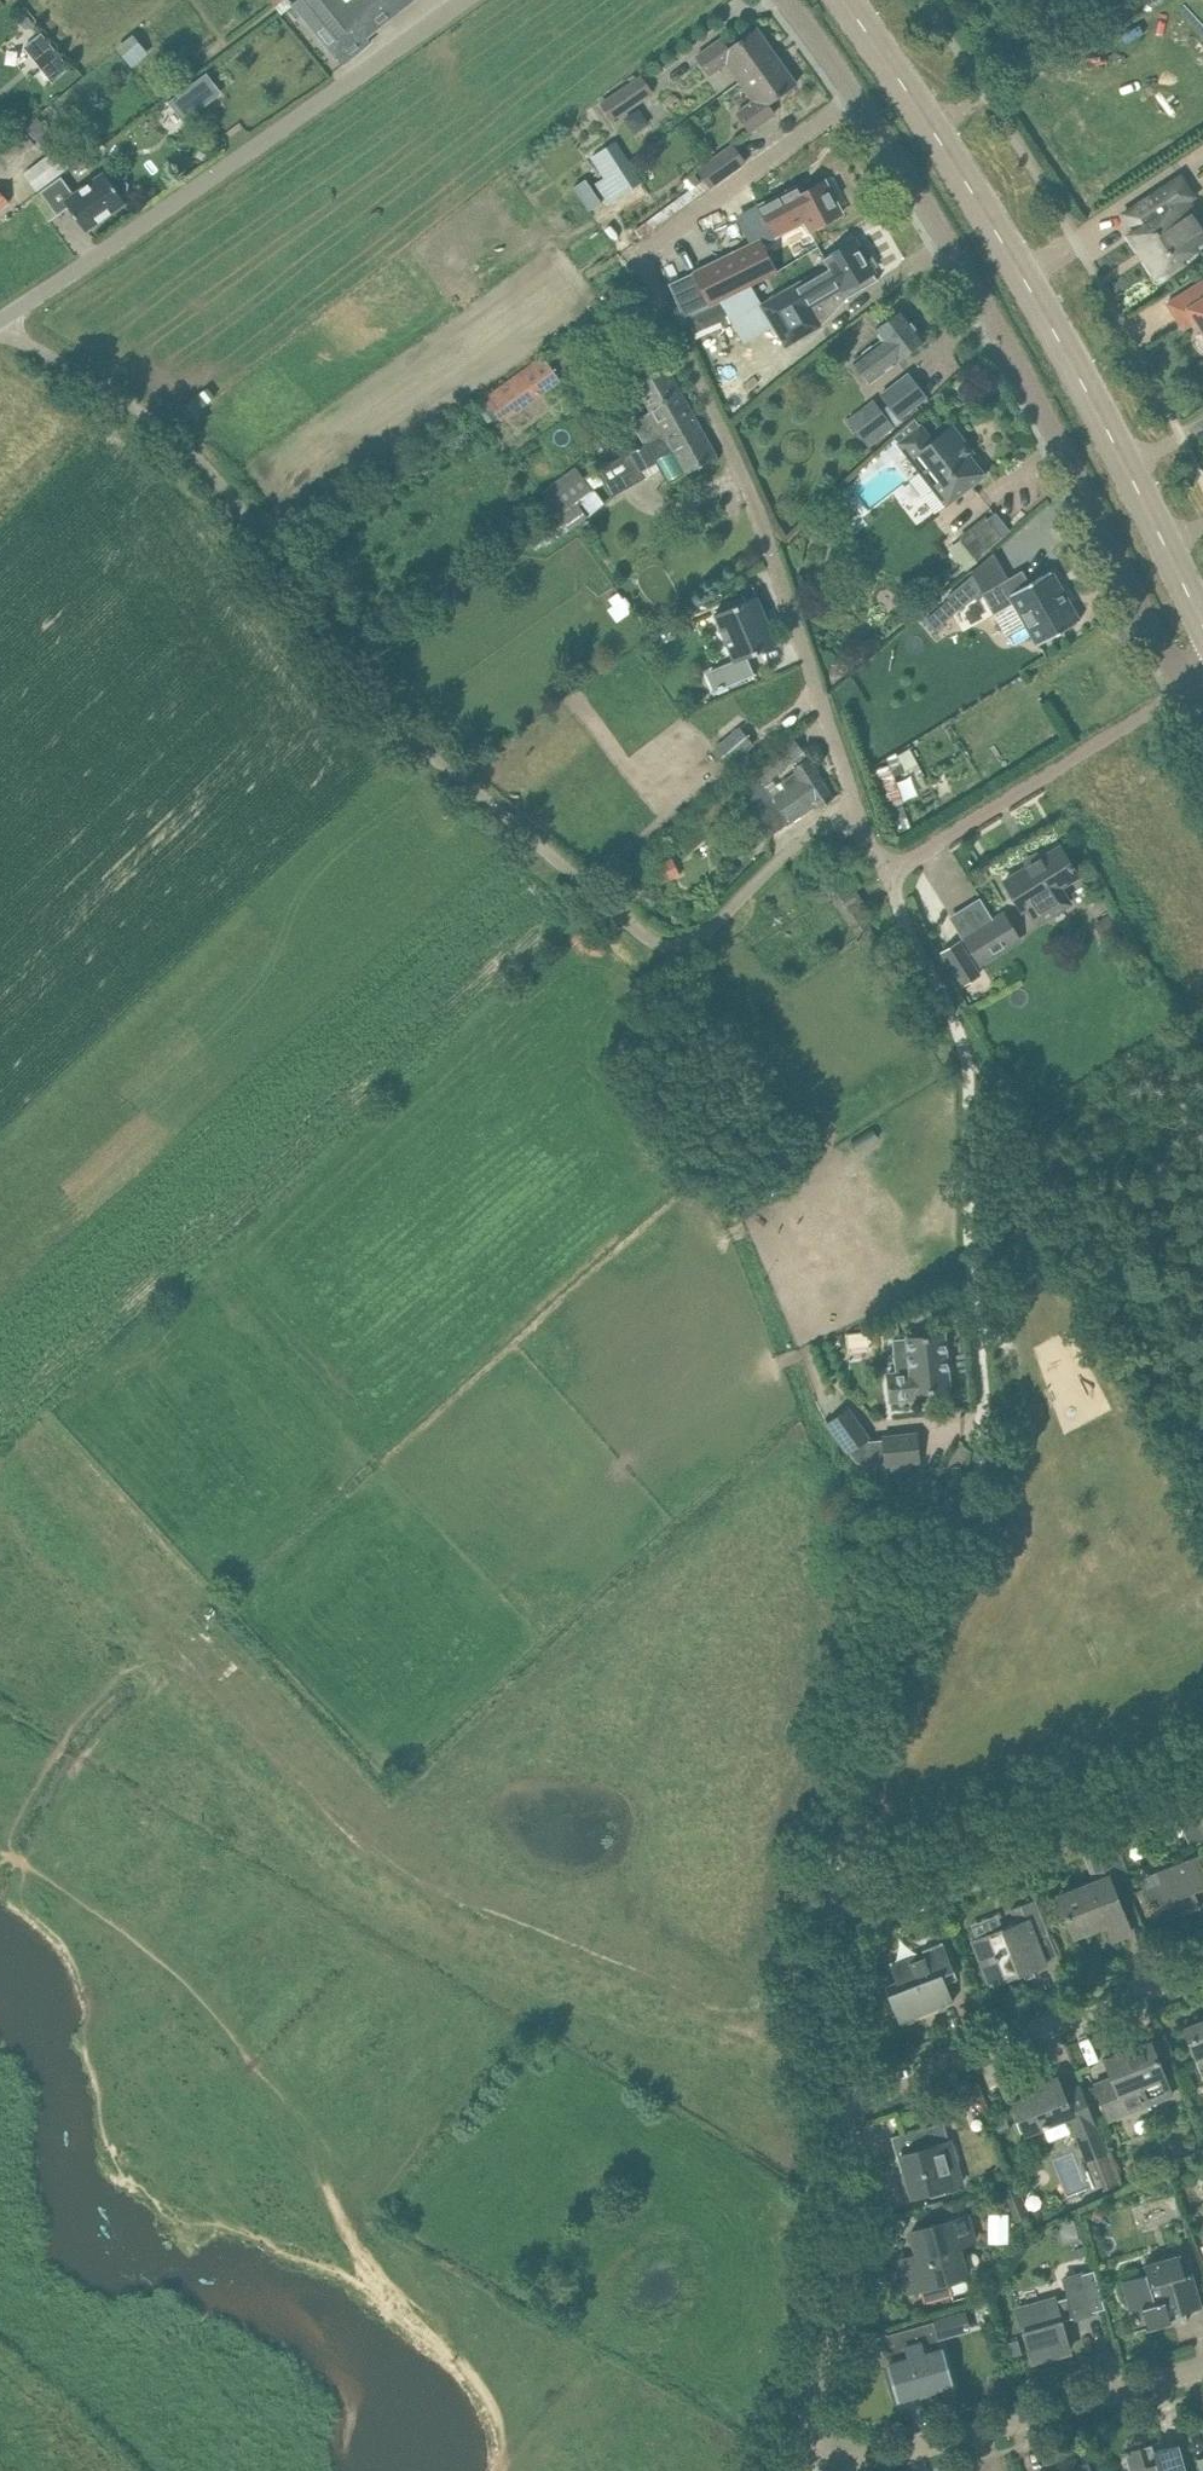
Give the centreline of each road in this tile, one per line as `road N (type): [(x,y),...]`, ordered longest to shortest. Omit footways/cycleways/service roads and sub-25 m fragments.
road 1 (unclassified): [(886,871),(855,808),(691,938),(672,946),(651,941),(424,748),(179,437),(0,329)]
road 2 (secondary): [(1202,617),(992,218),(843,0)]
road 3 (unclassified): [(1184,688),(945,227),(855,92)]
road 4 (unclassified): [(0,317),(454,0)]
road 5 (residential): [(806,2436),(878,2459),(1202,2357)]
road 6 (residential): [(851,2097),(1202,1960)]
road 7 (unclassified): [(886,871),(1184,688)]
road 8 (residential): [(806,2436),(847,2260),(842,2127),(851,2097)]
road 9 (unclassified): [(855,92),(650,257)]
road 10 (residential): [(835,1899),(828,2029),(851,2097)]

